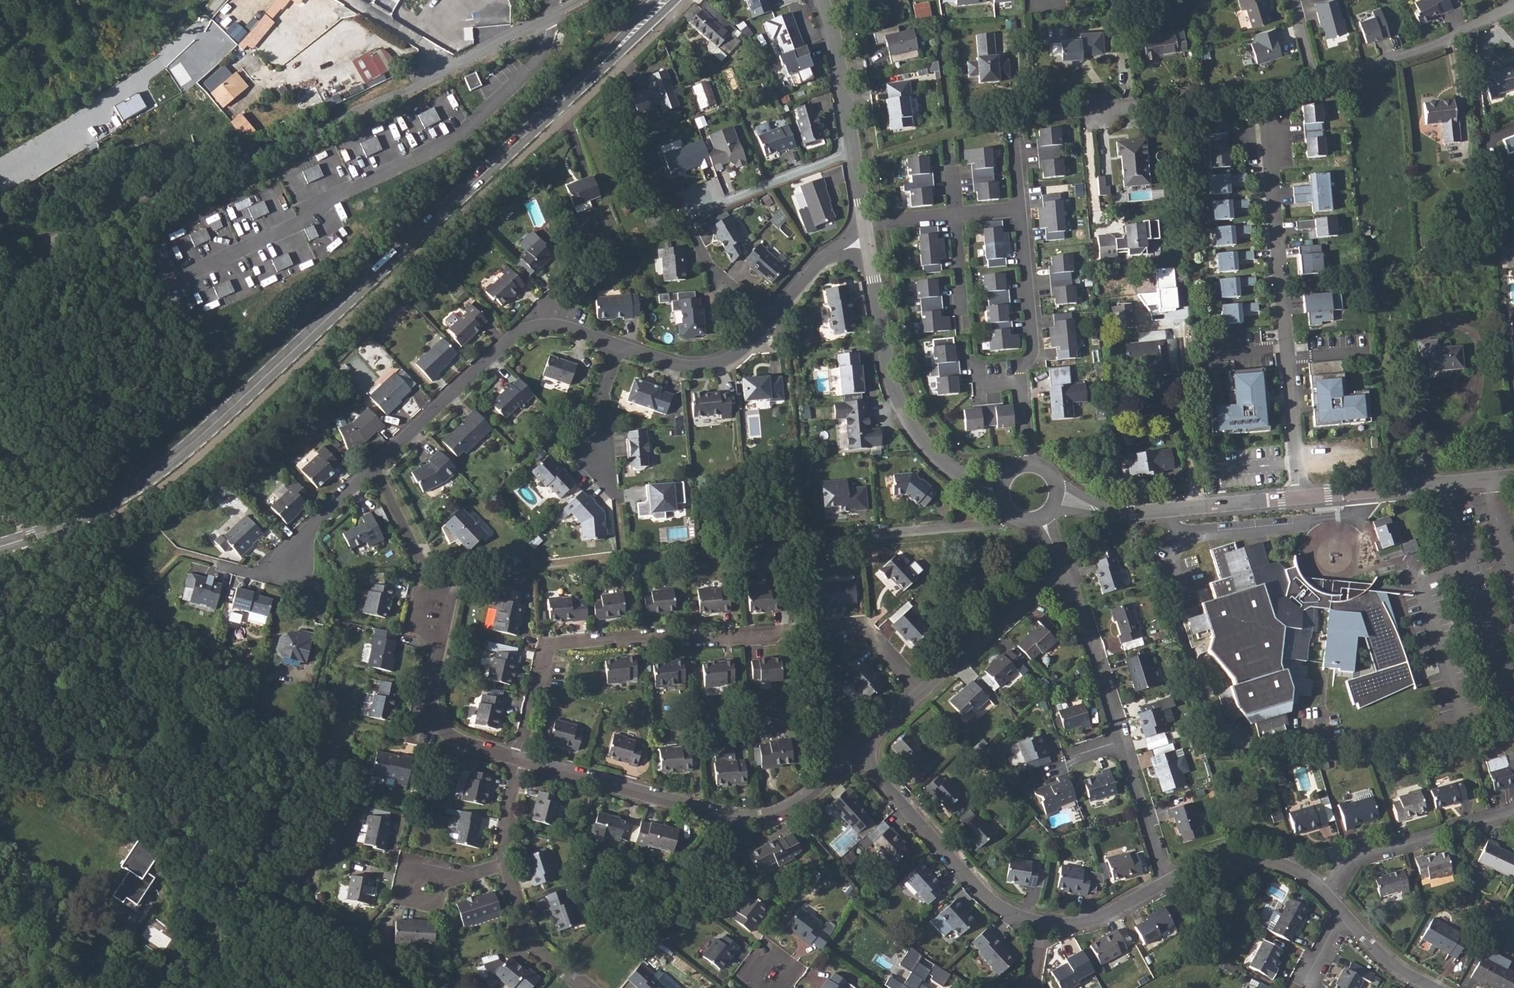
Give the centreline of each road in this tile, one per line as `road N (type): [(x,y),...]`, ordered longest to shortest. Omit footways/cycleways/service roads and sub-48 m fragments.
road 1 (tertiary): [(665,1),(180,454),(99,508),(0,545)]
road 2 (unclassified): [(541,20),(384,96),(84,213),(32,247),(0,305)]
road 3 (residential): [(922,690),(861,627),(548,648),(520,759)]
road 4 (residential): [(178,276),(450,141),(537,61),(547,39),(541,20)]
road 5 (residential): [(1006,510),(991,522),(622,562)]
road 6 (residential): [(1268,125),(1300,495)]
road 7 (residential): [(855,754),(815,791),(775,814),(728,815),(520,759)]
road 8 (residential): [(616,344),(563,325),(515,334),(374,472)]
road 9 (residential): [(999,491),(955,471),(900,404),(867,240)]
road 10 (residential): [(1040,926),(995,904),(855,754)]
road 11 (track): [(855,165),(948,131),(1036,114),(1102,112)]
road 12 (residential): [(1300,495),(1132,513),(1059,489)]
road 13 (residential): [(616,344),(594,415),(619,502),(622,562)]
road 14 (residential): [(1314,81),(1102,112)]
road 15 (residential): [(1513,476),(1300,495)]
road 16 (residential): [(1513,6),(1424,50),(1314,81)]
road 17 (residential): [(1020,379),(987,380),(971,367),(957,213)]
road 18 (residential): [(1334,900),(1353,864),(1513,819)]
road 19 (residential): [(622,562),(432,578)]
road 20 (residential): [(520,759),(455,741),(441,727),(429,691),(440,633)]
road 21 (residential): [(1334,900),(1263,859),(1225,860),(1166,884)]
road 22 (residential): [(1060,570),(922,690)]
road 23 (residential): [(1060,570),(1122,742)]
road 24 (residential): [(1022,207),(1035,359),(1020,365),(1020,379)]
road 25 (residential): [(853,150),(718,204),(686,204)]
road 26 (residential): [(761,327),(742,350),(706,364),(672,365),(616,344)]
road 27 (residential): [(506,862),(534,944),(587,987)]
road 28 (residential): [(853,150),(832,33),(818,0)]
road 29 (residential): [(1122,742),(1166,884)]
road 30 (residential): [(867,240),(808,271),(761,327)]
road 31 (residential): [(1435,987),(1392,966),(1334,900)]
road 32 (residential): [(1166,884),(1109,914),(1040,926)]
road 33 (residential): [(374,472),(306,533),(290,568)]
road 34 (residential): [(761,327),(720,285),(690,230)]

